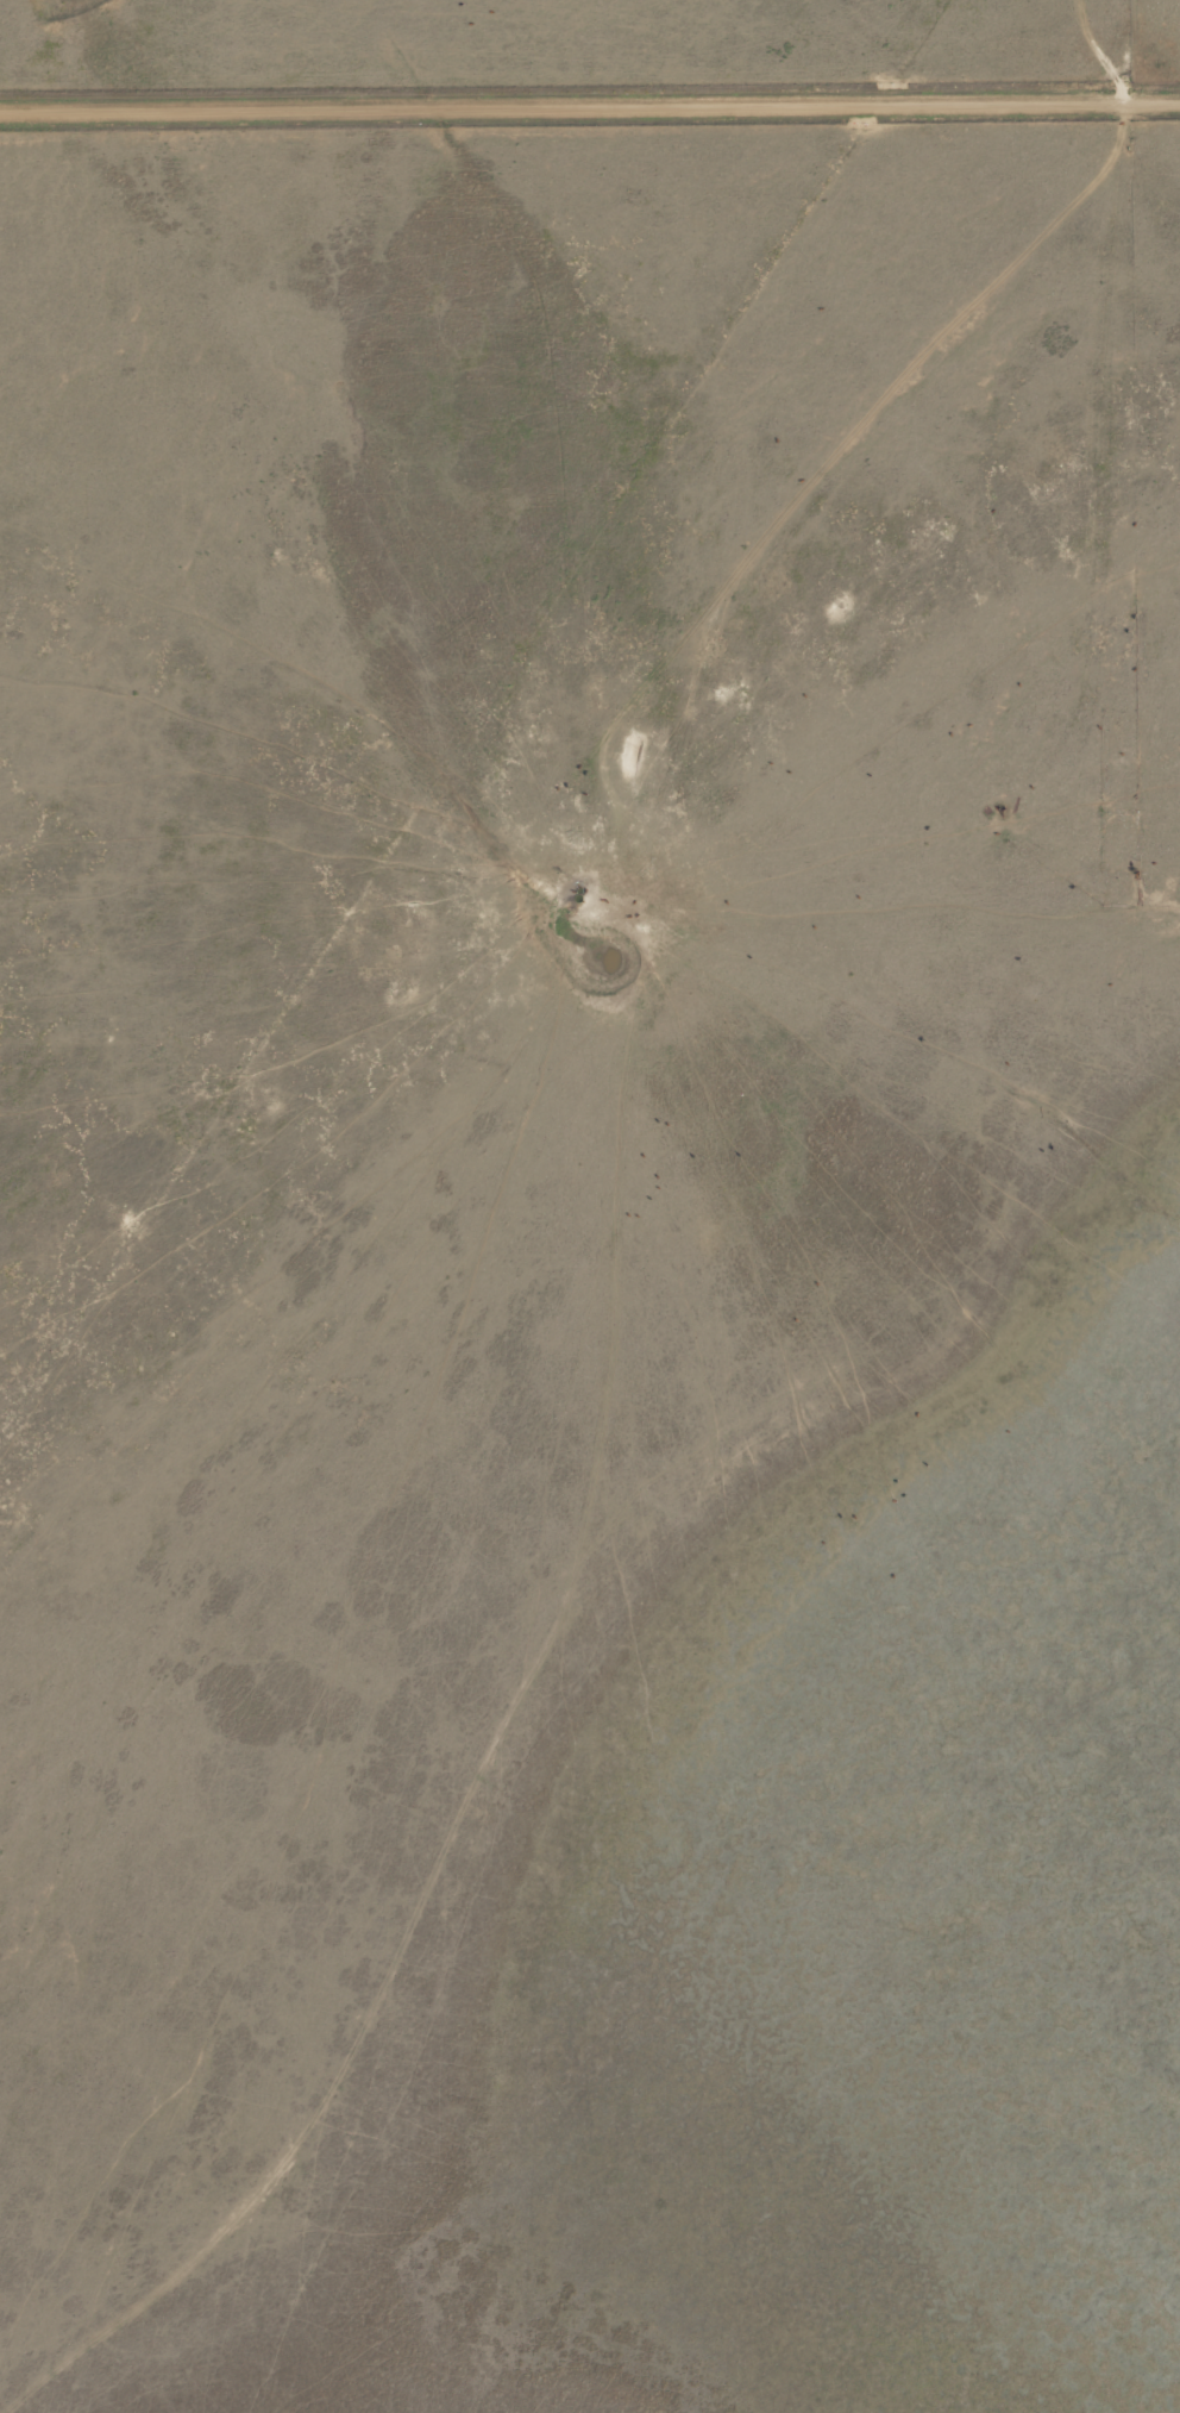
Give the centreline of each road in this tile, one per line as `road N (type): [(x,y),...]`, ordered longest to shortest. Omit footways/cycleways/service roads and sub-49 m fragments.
road 1 (residential): [(0,108),(1179,100)]

